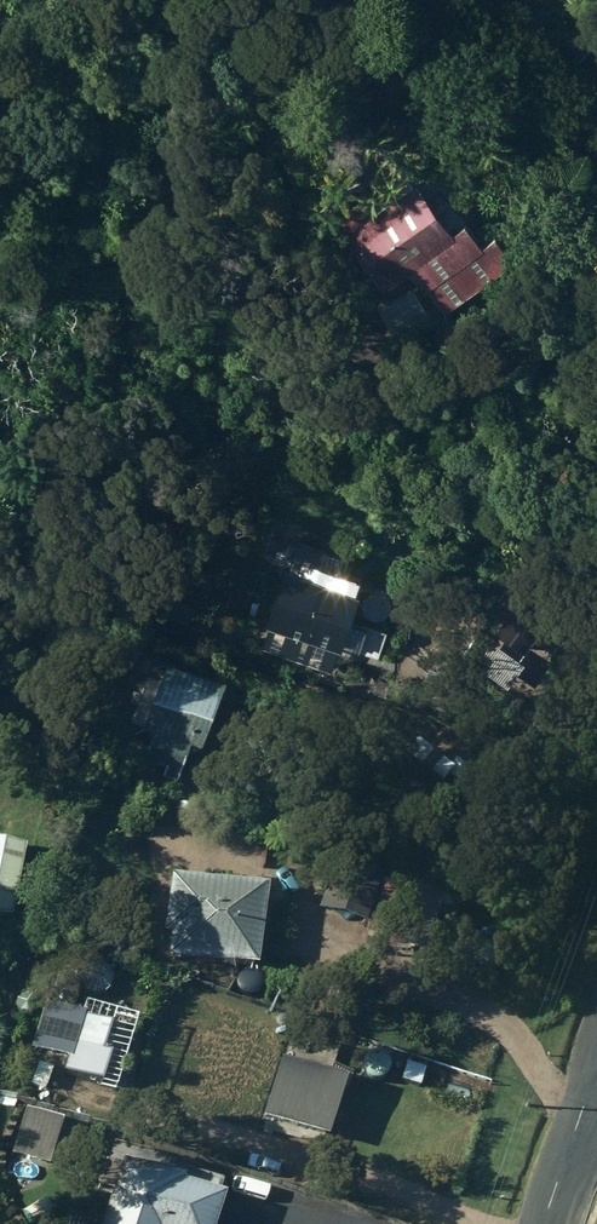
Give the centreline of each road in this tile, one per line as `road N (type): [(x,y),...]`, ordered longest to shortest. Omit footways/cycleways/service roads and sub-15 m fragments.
road 1 (tertiary): [(544,1223),(596,1065)]

